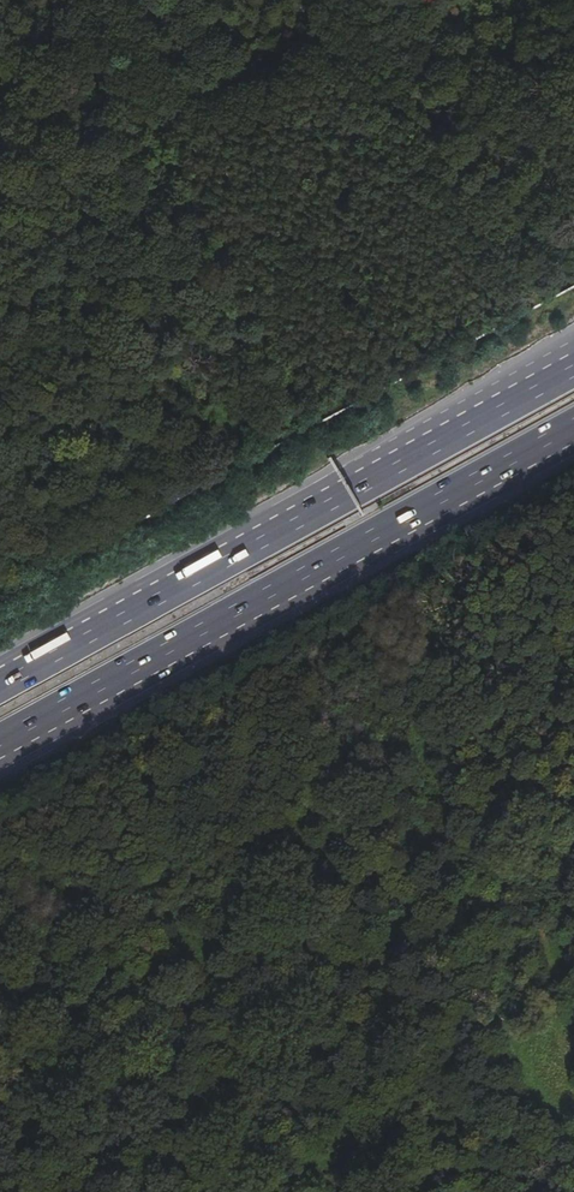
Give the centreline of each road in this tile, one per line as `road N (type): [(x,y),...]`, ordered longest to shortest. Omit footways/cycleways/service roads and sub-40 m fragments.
road 1 (trunk): [(573,365),(0,681)]
road 2 (trunk): [(0,746),(573,432)]

